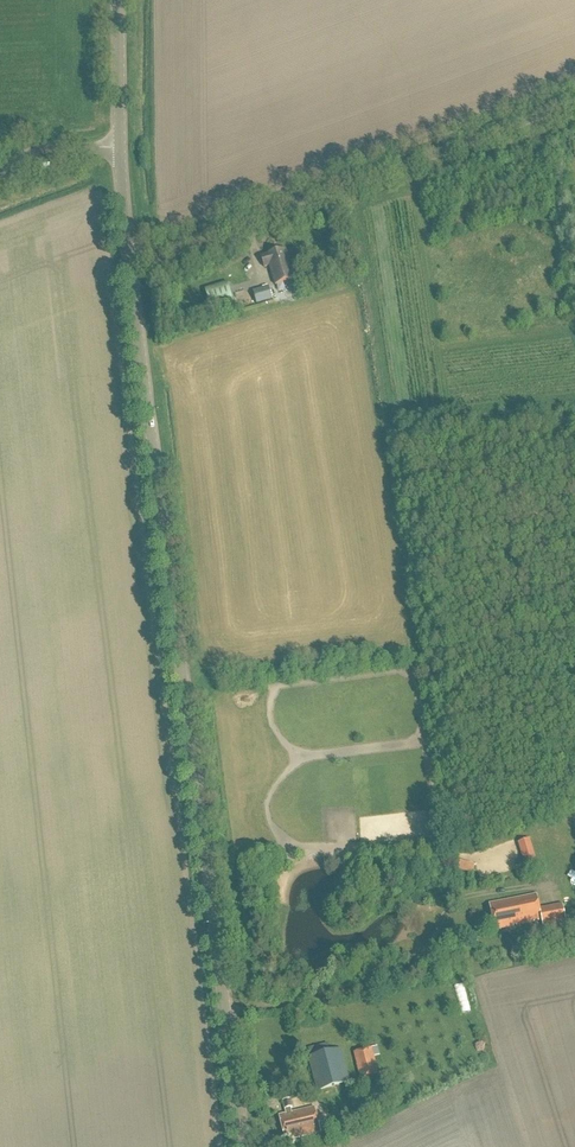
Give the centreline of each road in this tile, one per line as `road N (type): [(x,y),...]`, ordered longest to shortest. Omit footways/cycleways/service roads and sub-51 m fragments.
road 1 (tertiary): [(242,1146),(129,270)]
road 2 (unclassified): [(129,270),(574,103)]
road 3 (tertiary): [(118,146),(118,0)]
road 4 (tertiary): [(129,270),(118,146)]
road 5 (unclassified): [(118,146),(40,150),(0,173)]

